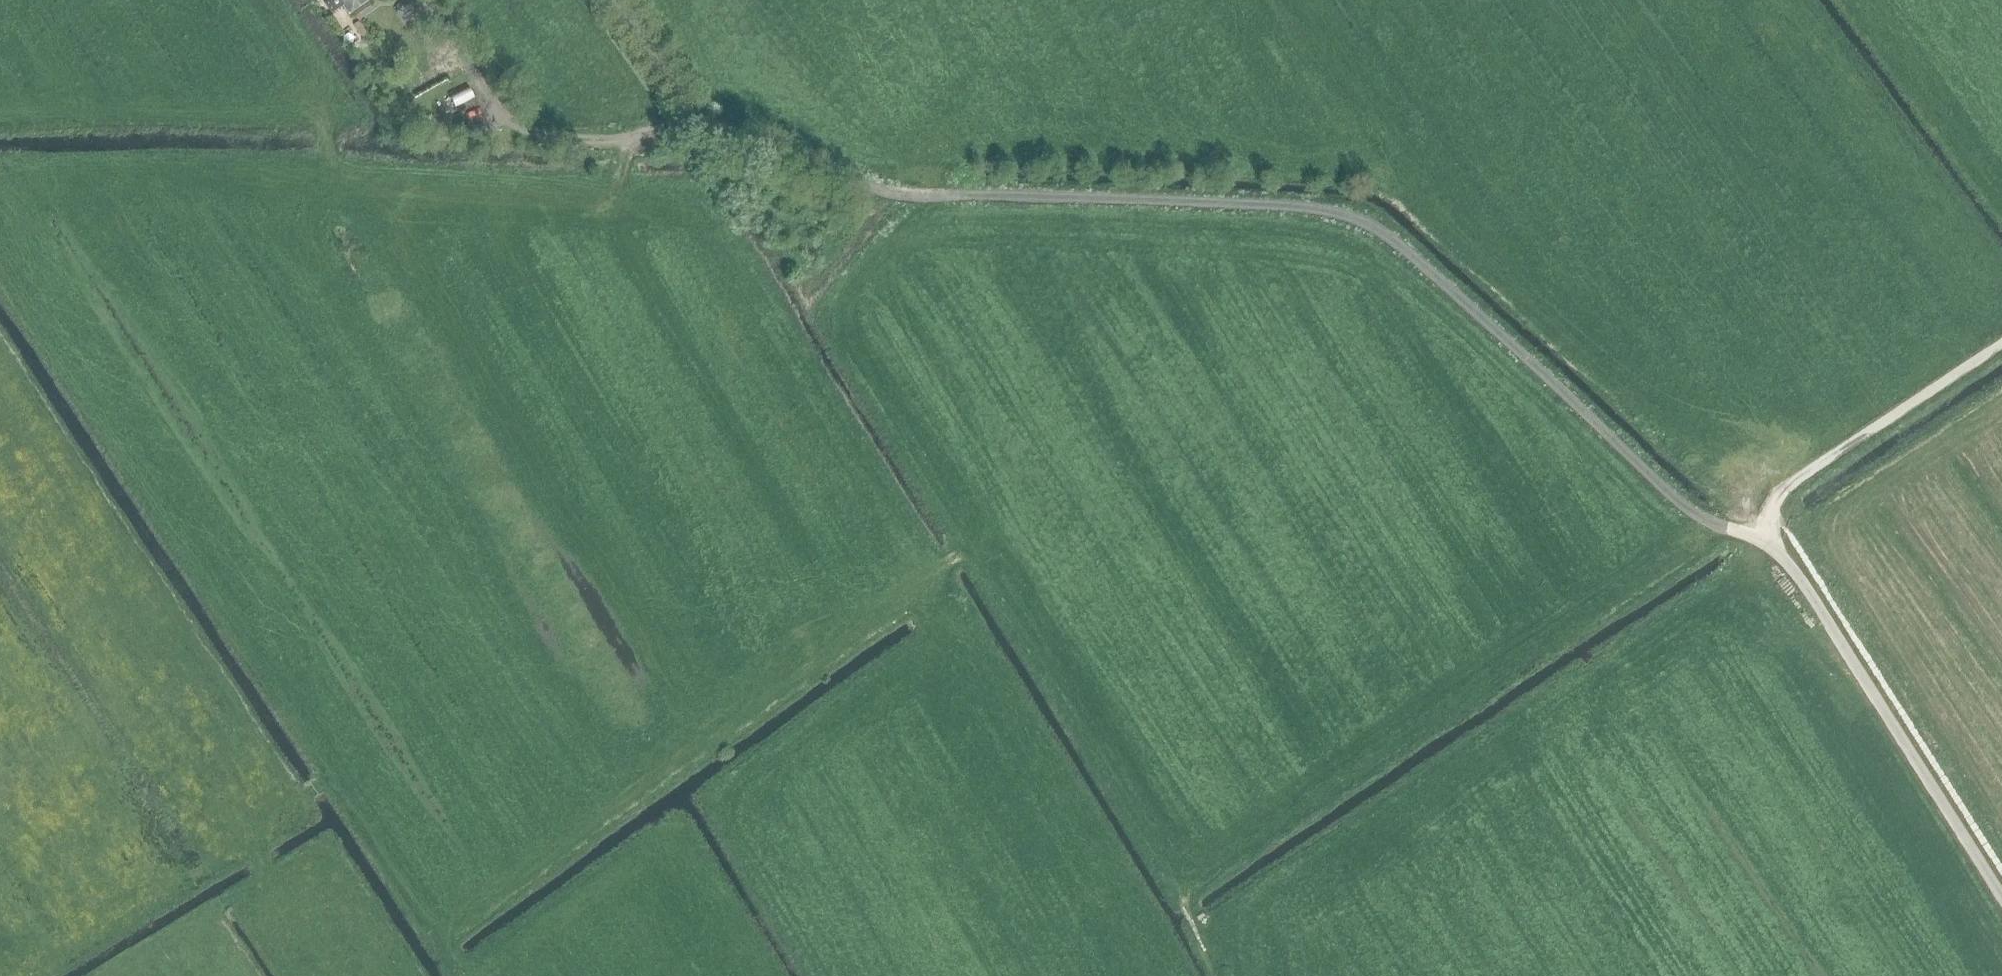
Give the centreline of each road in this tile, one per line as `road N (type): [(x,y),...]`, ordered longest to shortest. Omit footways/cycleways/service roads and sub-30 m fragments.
road 1 (track): [(1768,539),(1784,487),(2001,347)]

